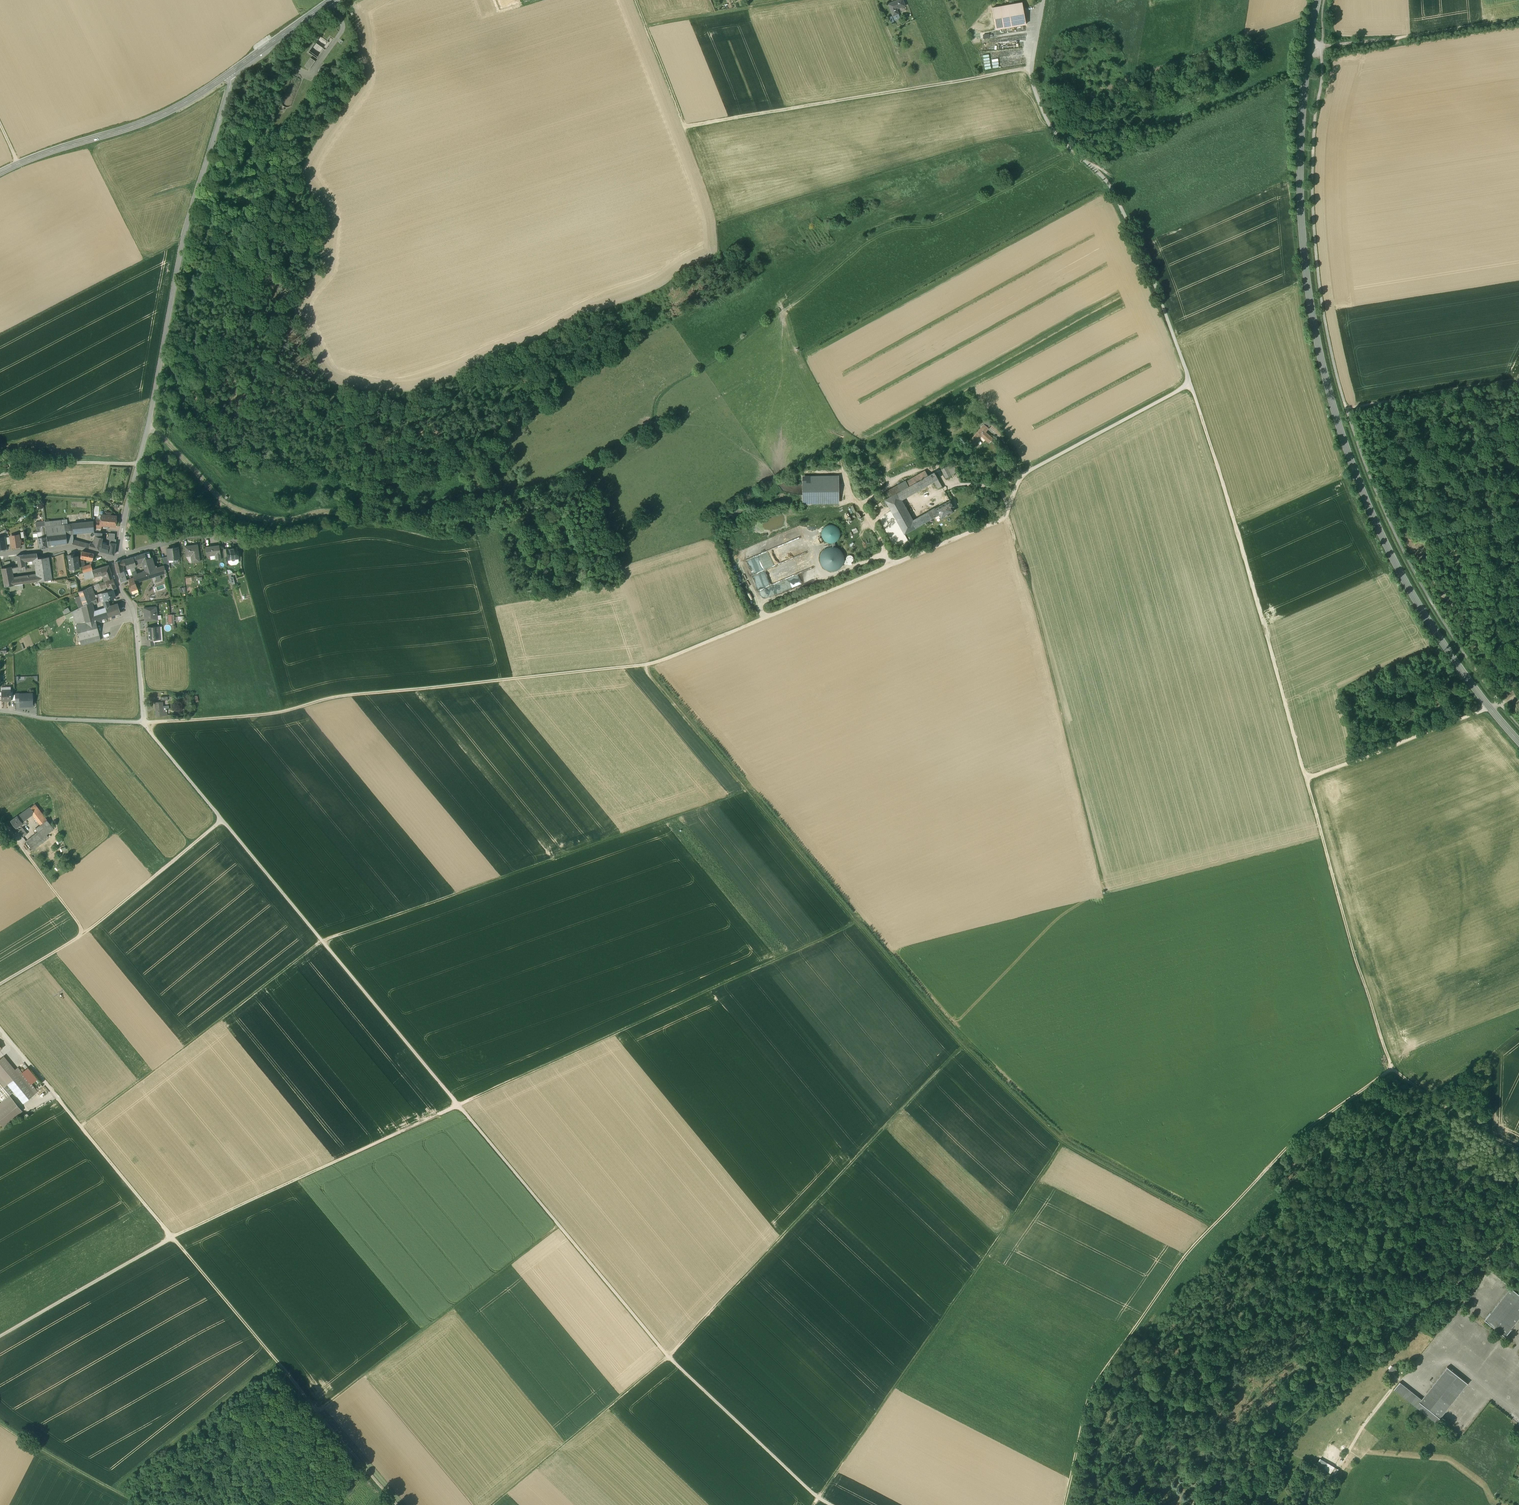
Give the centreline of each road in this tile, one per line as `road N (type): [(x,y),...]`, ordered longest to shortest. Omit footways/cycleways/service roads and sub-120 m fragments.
road 1 (track): [(830,1504),(669,1358),(145,723),(648,669),(1008,517)]
road 2 (track): [(854,924),(959,1051),(669,1358),(491,1504)]
road 3 (tertiary): [(1318,0),(1304,87),(1301,214),(1328,390),(1399,571),(1518,742)]
road 4 (track): [(0,1028),(398,1504)]
road 5 (track): [(744,792),(854,924),(459,1107)]
road 6 (track): [(643,668),(744,792),(325,941)]
road 7 (track): [(1193,386),(1308,777),(1489,707)]
road 8 (track): [(959,1051),(1060,1147),(814,1504)]
road 9 (track): [(1067,1504),(1090,1393),(1182,1260),(1299,1138),(1391,1072)]
road 10 (track): [(0,1337),(172,1238),(459,1107)]
road 11 (track): [(1308,777),(1391,1072),(1518,1155)]
road 12 (track): [(646,27),(686,125),(1031,70)]
road 13 (unclassified): [(137,465),(187,224),(230,73)]
road 14 (track): [(1107,893),(1008,517)]
road 15 (track): [(1031,70),(1047,126),(1116,201),(1193,386)]
road 16 (track): [(497,449),(413,467),(364,467),(228,450),(182,416),(152,413)]
road 17 (track): [(564,503),(441,538),(359,523),(238,541)]
road 18 (residential): [(0,711),(145,723),(135,610),(111,561)]
road 19 (track): [(84,1130),(325,941)]
road 20 (track): [(322,1416),(559,1226)]
road 21 (track): [(224,822),(85,933),(0,985)]
road 22 (tertiary): [(0,173),(155,118),(230,73)]
road 23 (track): [(184,238),(0,332)]
road 24 (track): [(1323,47),(1518,20)]
road 25 (track): [(1346,411),(1518,382)]
road 26 (track): [(1060,1147),(1213,1228)]
road 27 (track): [(804,0),(646,27)]
road 28 (unclassified): [(0,475),(78,463),(137,465)]
road 29 (tertiary): [(230,73),(331,0)]
road 30 (residential): [(238,541),(178,537),(120,557)]

